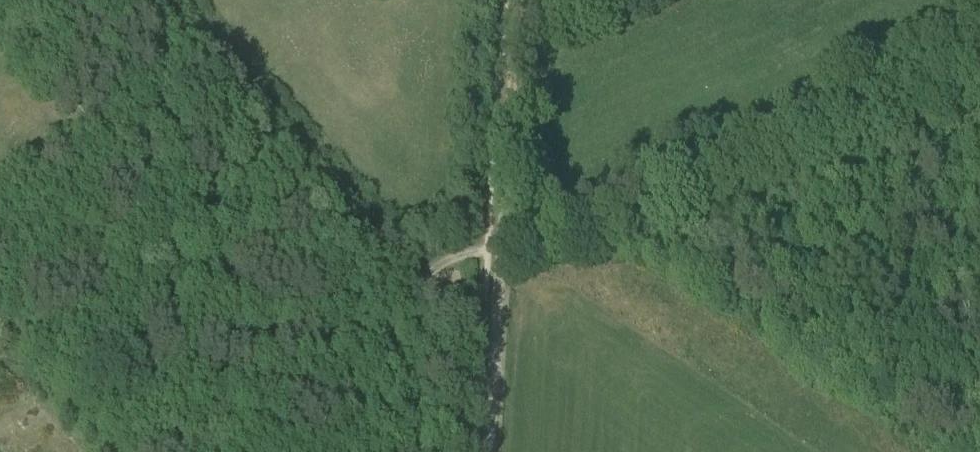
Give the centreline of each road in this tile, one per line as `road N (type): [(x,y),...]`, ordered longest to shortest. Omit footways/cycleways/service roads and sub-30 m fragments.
road 1 (track): [(720,168),(979,72)]
road 2 (track): [(503,248),(522,0)]
road 3 (track): [(520,242),(720,168)]
road 4 (track): [(487,451),(503,248)]
road 5 (track): [(403,451),(408,362),(429,268)]

